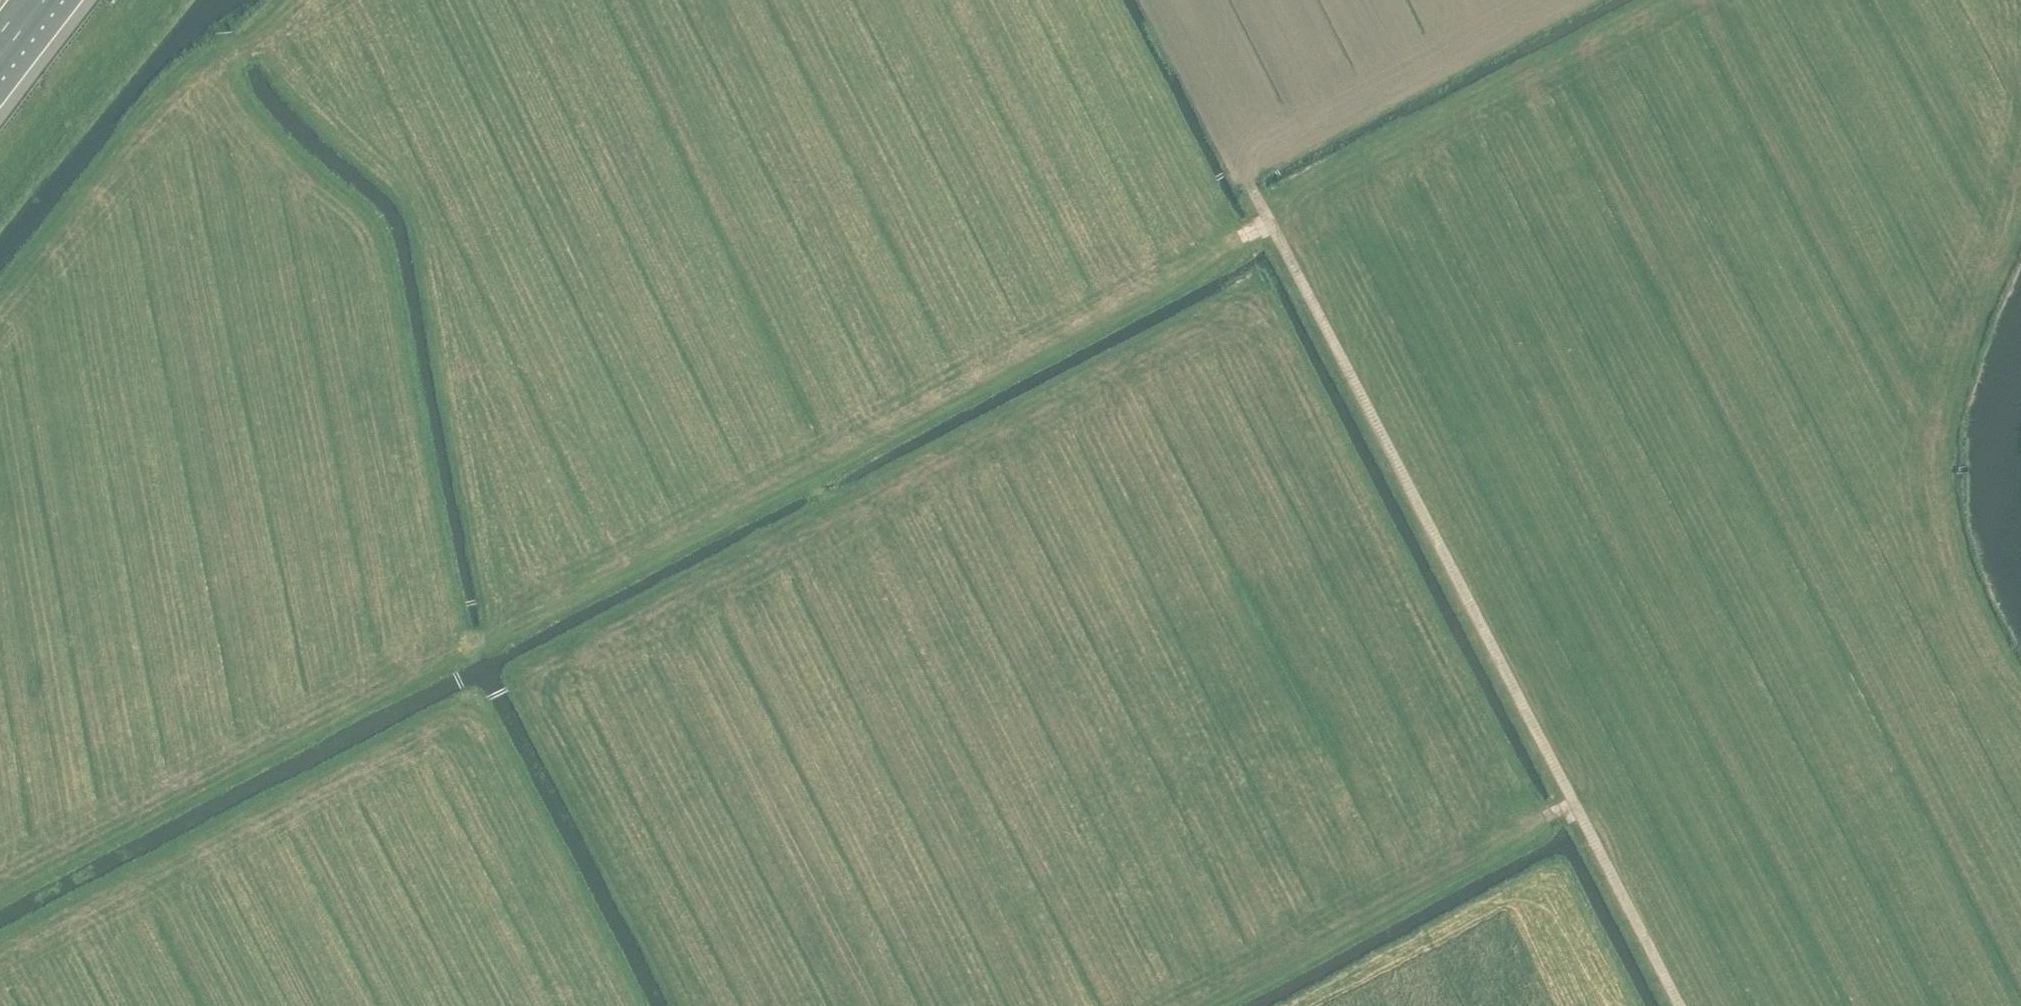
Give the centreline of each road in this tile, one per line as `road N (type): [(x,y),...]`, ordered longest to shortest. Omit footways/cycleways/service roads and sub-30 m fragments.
road 1 (track): [(1573,801),(1271,222),(1242,237)]
road 2 (track): [(1680,1005),(1573,801),(1545,817)]

